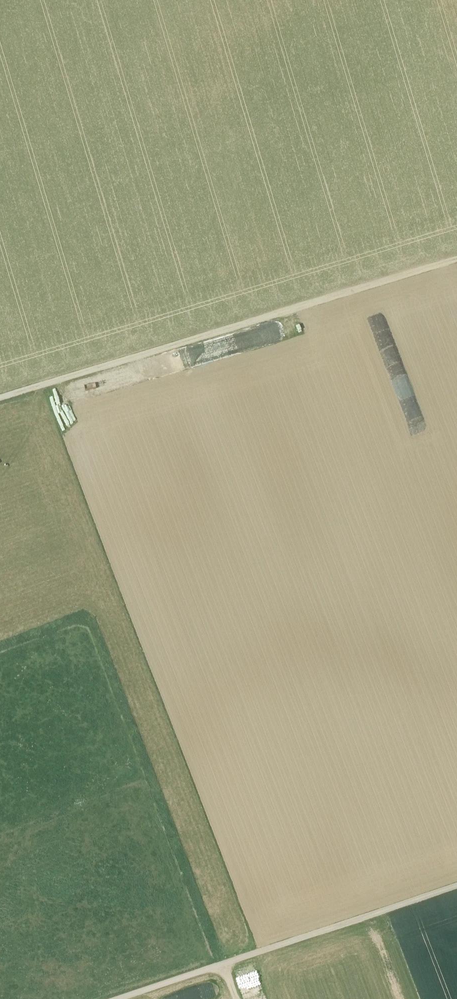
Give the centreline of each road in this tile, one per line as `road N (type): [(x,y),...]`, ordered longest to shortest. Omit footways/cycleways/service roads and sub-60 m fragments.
road 1 (track): [(0,397),(456,258)]
road 2 (track): [(117,998),(456,886)]

